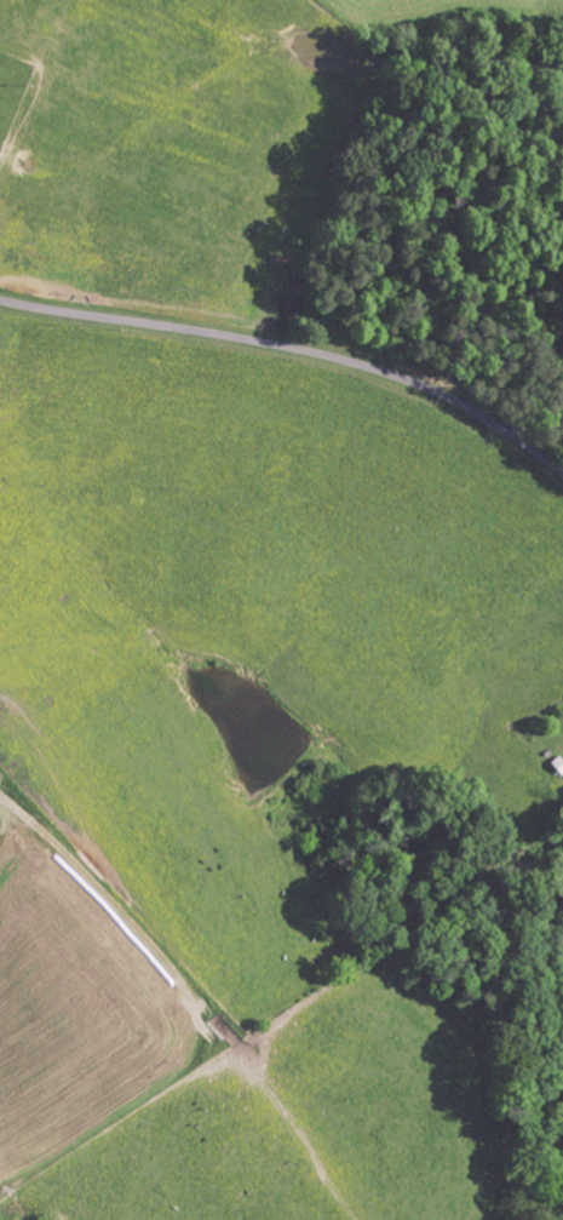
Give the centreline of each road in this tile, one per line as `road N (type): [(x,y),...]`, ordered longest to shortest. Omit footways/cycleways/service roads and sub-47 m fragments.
road 1 (residential): [(0,300),(255,339),(398,376),(478,413),(562,473)]

